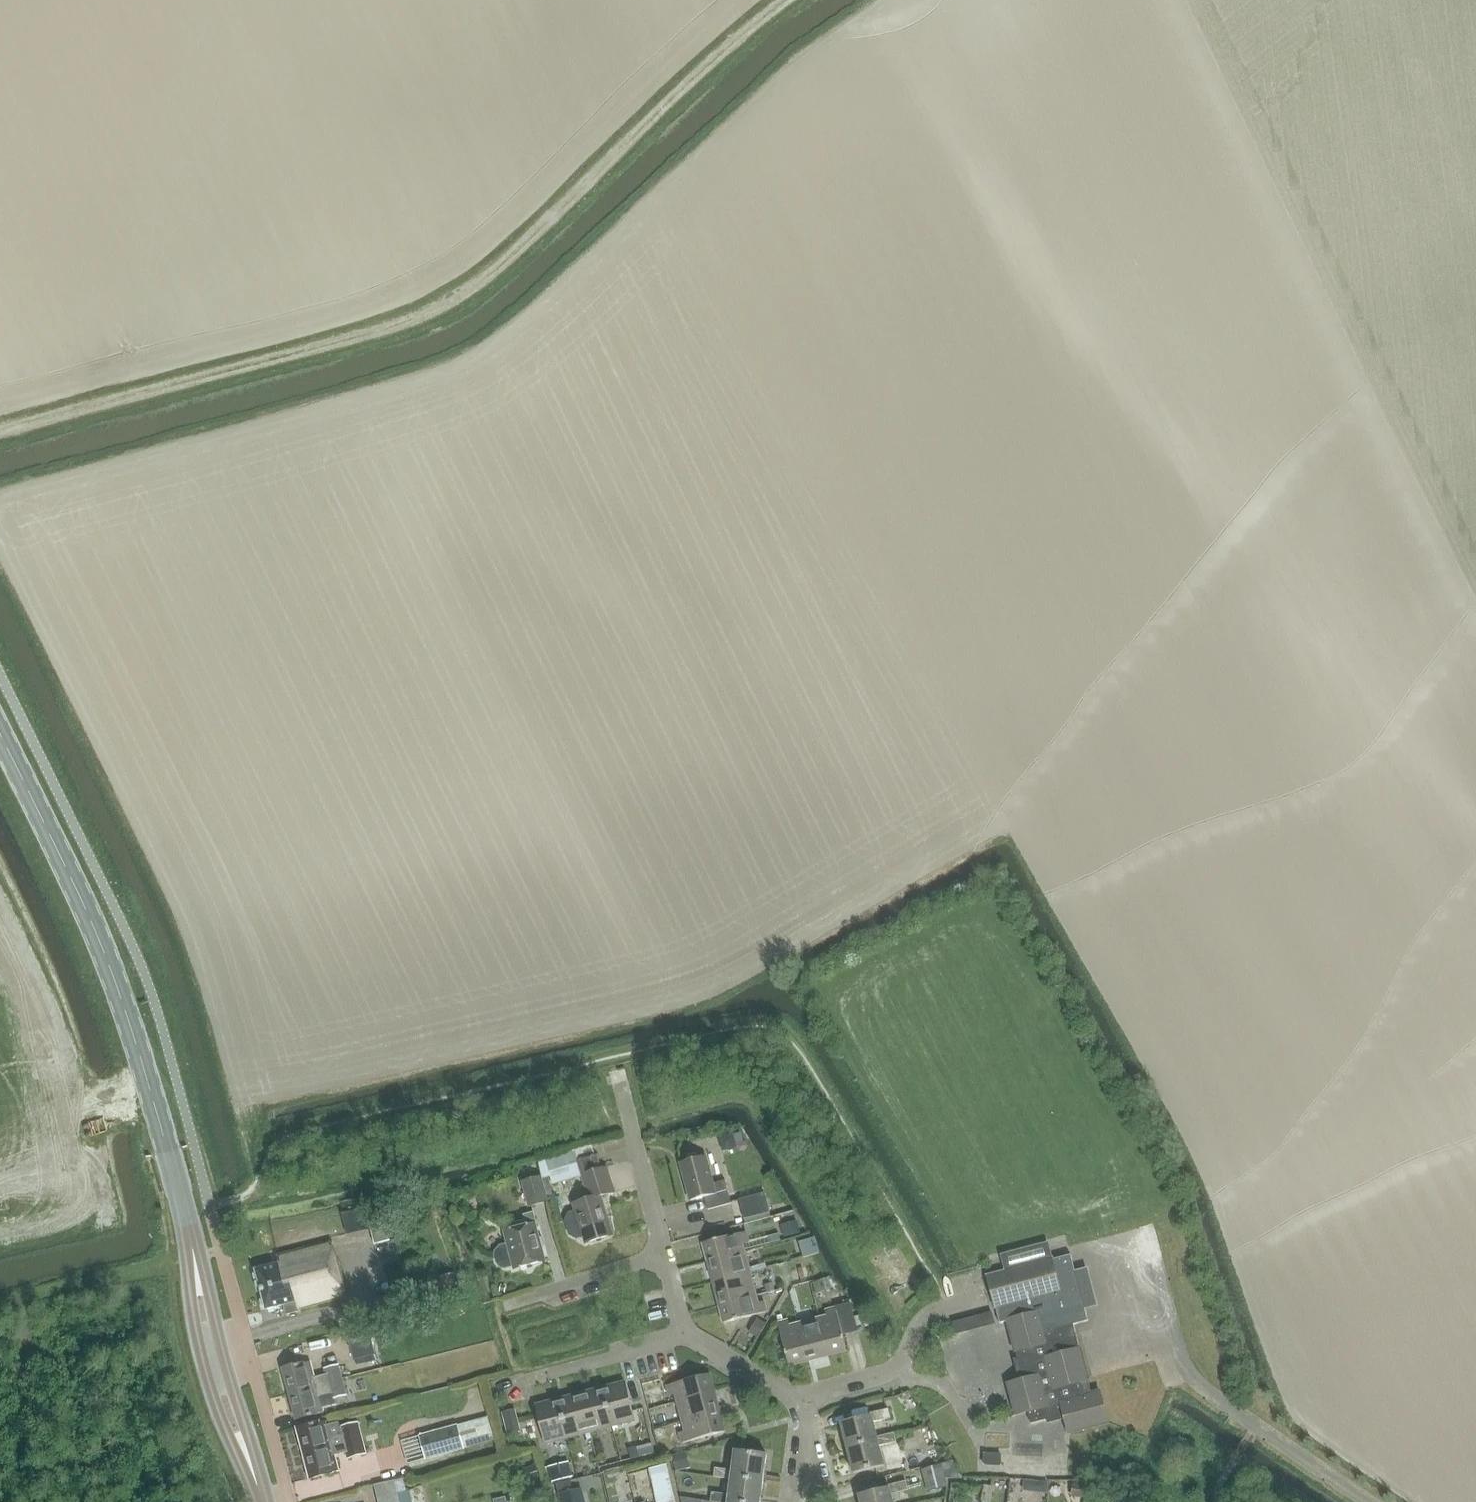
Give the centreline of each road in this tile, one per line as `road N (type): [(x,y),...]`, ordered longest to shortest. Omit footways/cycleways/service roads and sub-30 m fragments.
road 1 (primary): [(189,1227),(116,985),(0,735)]
road 2 (primary): [(189,1227),(195,1331),(212,1400),(259,1492)]
road 3 (primary): [(259,1492),(257,1457),(189,1227)]
road 4 (residential): [(801,1400),(889,1373),(929,1316),(981,1299)]
road 5 (residential): [(662,1258),(619,1083)]
road 6 (residential): [(684,1333),(516,1383)]
road 7 (residential): [(507,1303),(662,1258)]
road 8 (residential): [(801,1400),(684,1333)]

